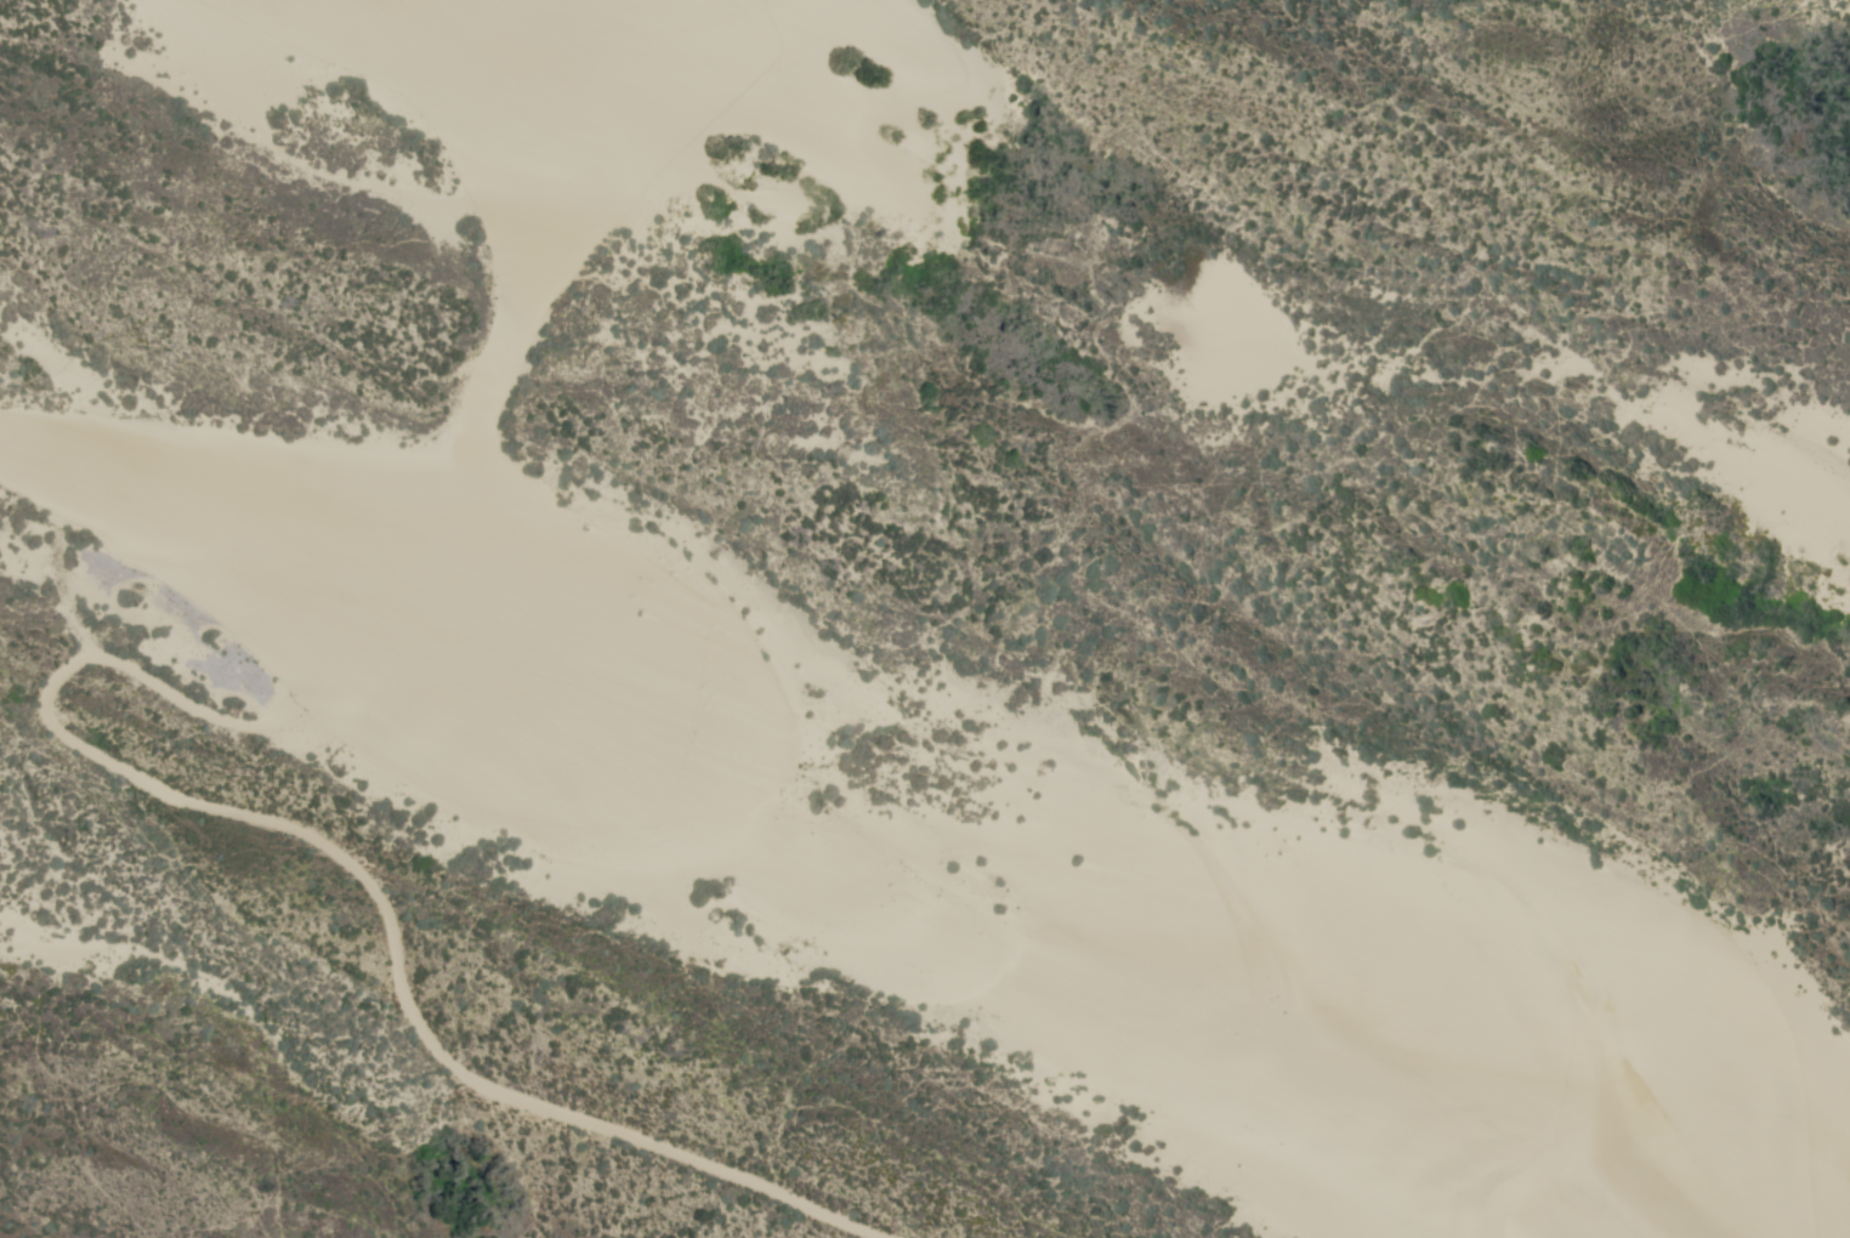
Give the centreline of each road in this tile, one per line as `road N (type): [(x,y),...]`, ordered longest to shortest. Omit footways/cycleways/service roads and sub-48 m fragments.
road 1 (residential): [(881,1237),(682,1155),(476,1084),(424,1029),(384,901),(348,861),(299,828),(175,796),(66,739),(46,710),(58,676),(96,658),(125,664),(221,721),(266,726),(294,700)]

